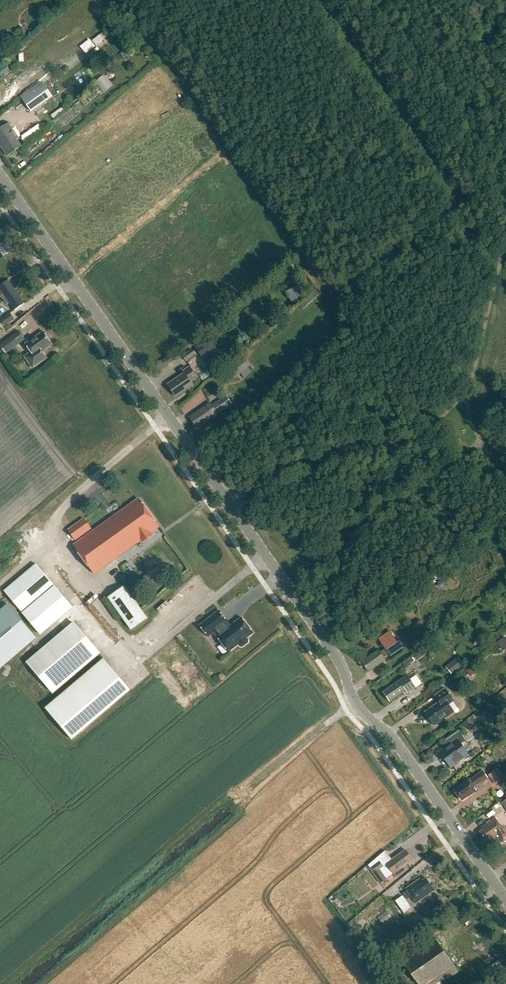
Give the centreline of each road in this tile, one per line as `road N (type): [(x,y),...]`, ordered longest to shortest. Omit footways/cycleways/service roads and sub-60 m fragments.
road 1 (tertiary): [(505,900),(395,740),(357,707),(339,659),(0,175)]

